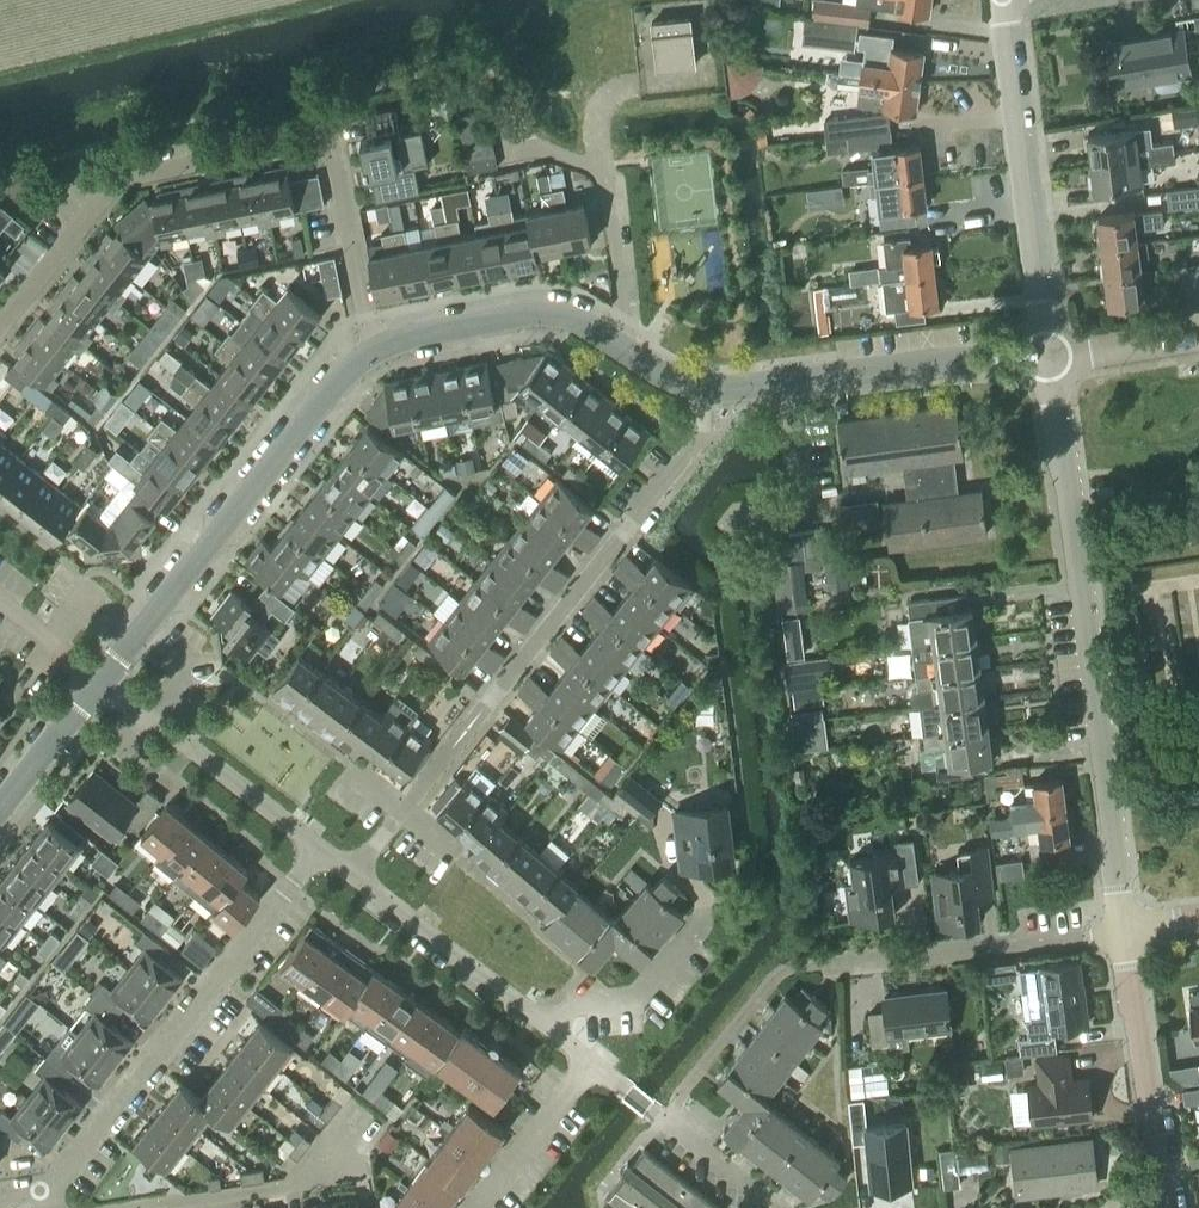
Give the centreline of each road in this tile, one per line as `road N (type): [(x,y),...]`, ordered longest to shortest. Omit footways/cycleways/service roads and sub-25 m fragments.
road 1 (residential): [(0,332),(121,184),(328,138),(371,350)]
road 2 (residential): [(354,873),(700,434),(708,388)]
road 3 (residential): [(1121,932),(1050,357)]
road 4 (residential): [(42,1191),(55,1186),(316,843)]
road 5 (residential): [(103,680),(371,350)]
road 6 (residential): [(659,1114),(354,873)]
road 7 (residential): [(1050,357),(1005,0)]
road 8 (residential): [(708,388),(1050,357)]
road 9 (residential): [(814,965),(1121,932)]
road 10 (residential): [(606,335),(622,306),(604,171),(512,146),(504,110)]
road 11 (residential): [(1167,1207),(1121,932)]
road 12 (residential): [(316,843),(103,680)]
road 13 (residential): [(371,350),(541,312),(575,317),(606,335)]
road 14 (residential): [(147,1207),(303,1178),(355,1127)]
road 15 (residential): [(0,807),(103,680)]
road 16 (residential): [(1050,357),(1198,337)]
road 17 (residential): [(103,680),(0,598)]

